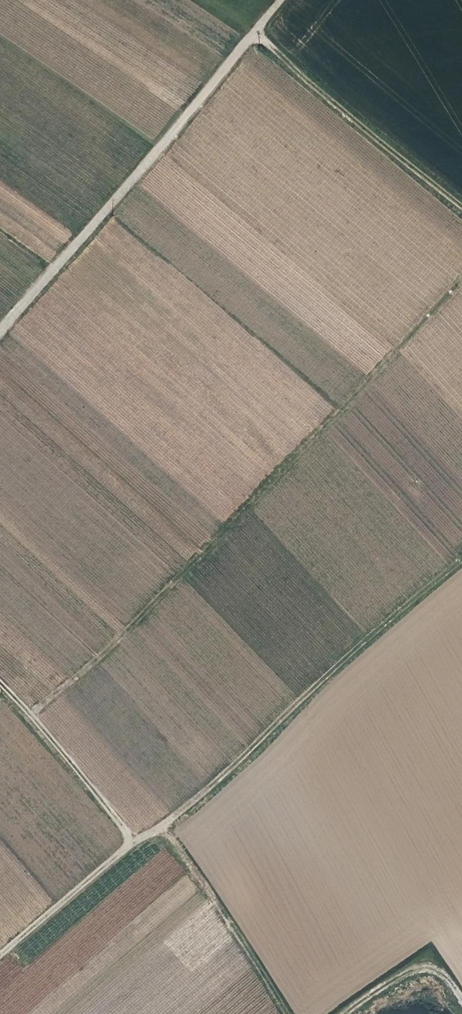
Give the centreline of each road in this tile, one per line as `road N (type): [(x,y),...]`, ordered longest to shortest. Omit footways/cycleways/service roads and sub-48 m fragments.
road 1 (track): [(33,714),(139,622),(461,277)]
road 2 (track): [(0,957),(137,839),(168,824),(461,562)]
road 3 (unclassified): [(289,0),(0,337)]
road 4 (track): [(461,204),(261,33)]
road 5 (track): [(168,824),(293,1013)]
road 6 (track): [(137,839),(0,682)]
road 7 (track): [(351,1013),(412,965),(435,964),(461,1000)]

